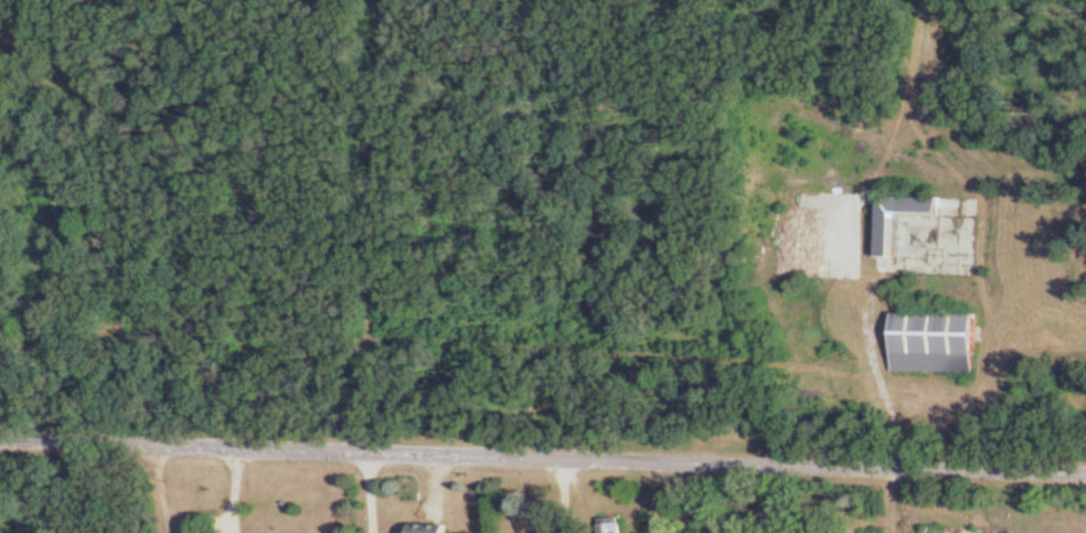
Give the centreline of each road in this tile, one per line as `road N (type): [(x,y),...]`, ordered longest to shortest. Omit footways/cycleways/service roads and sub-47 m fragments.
road 1 (residential): [(1085,475),(0,442)]

